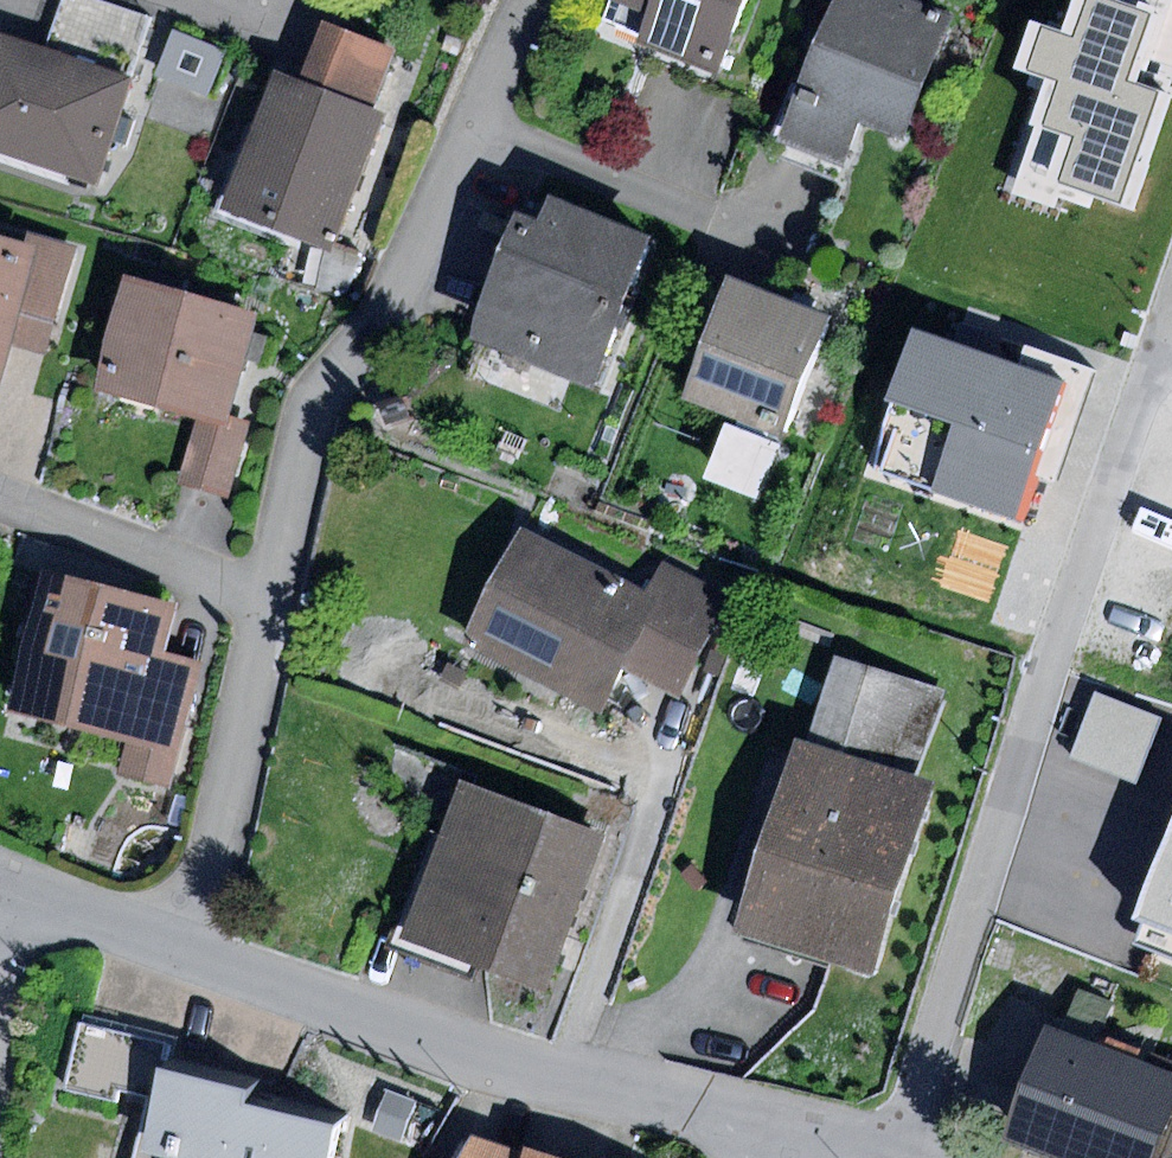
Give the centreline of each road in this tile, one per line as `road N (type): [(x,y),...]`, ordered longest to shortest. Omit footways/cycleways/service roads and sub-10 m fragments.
road 1 (residential): [(189,952),(306,423),(327,378),(385,313),(410,269),(528,0)]
road 2 (residential): [(901,1148),(1155,342)]
road 3 (residential): [(189,952),(583,1080),(790,1131)]
road 4 (residential): [(0,892),(189,952)]

